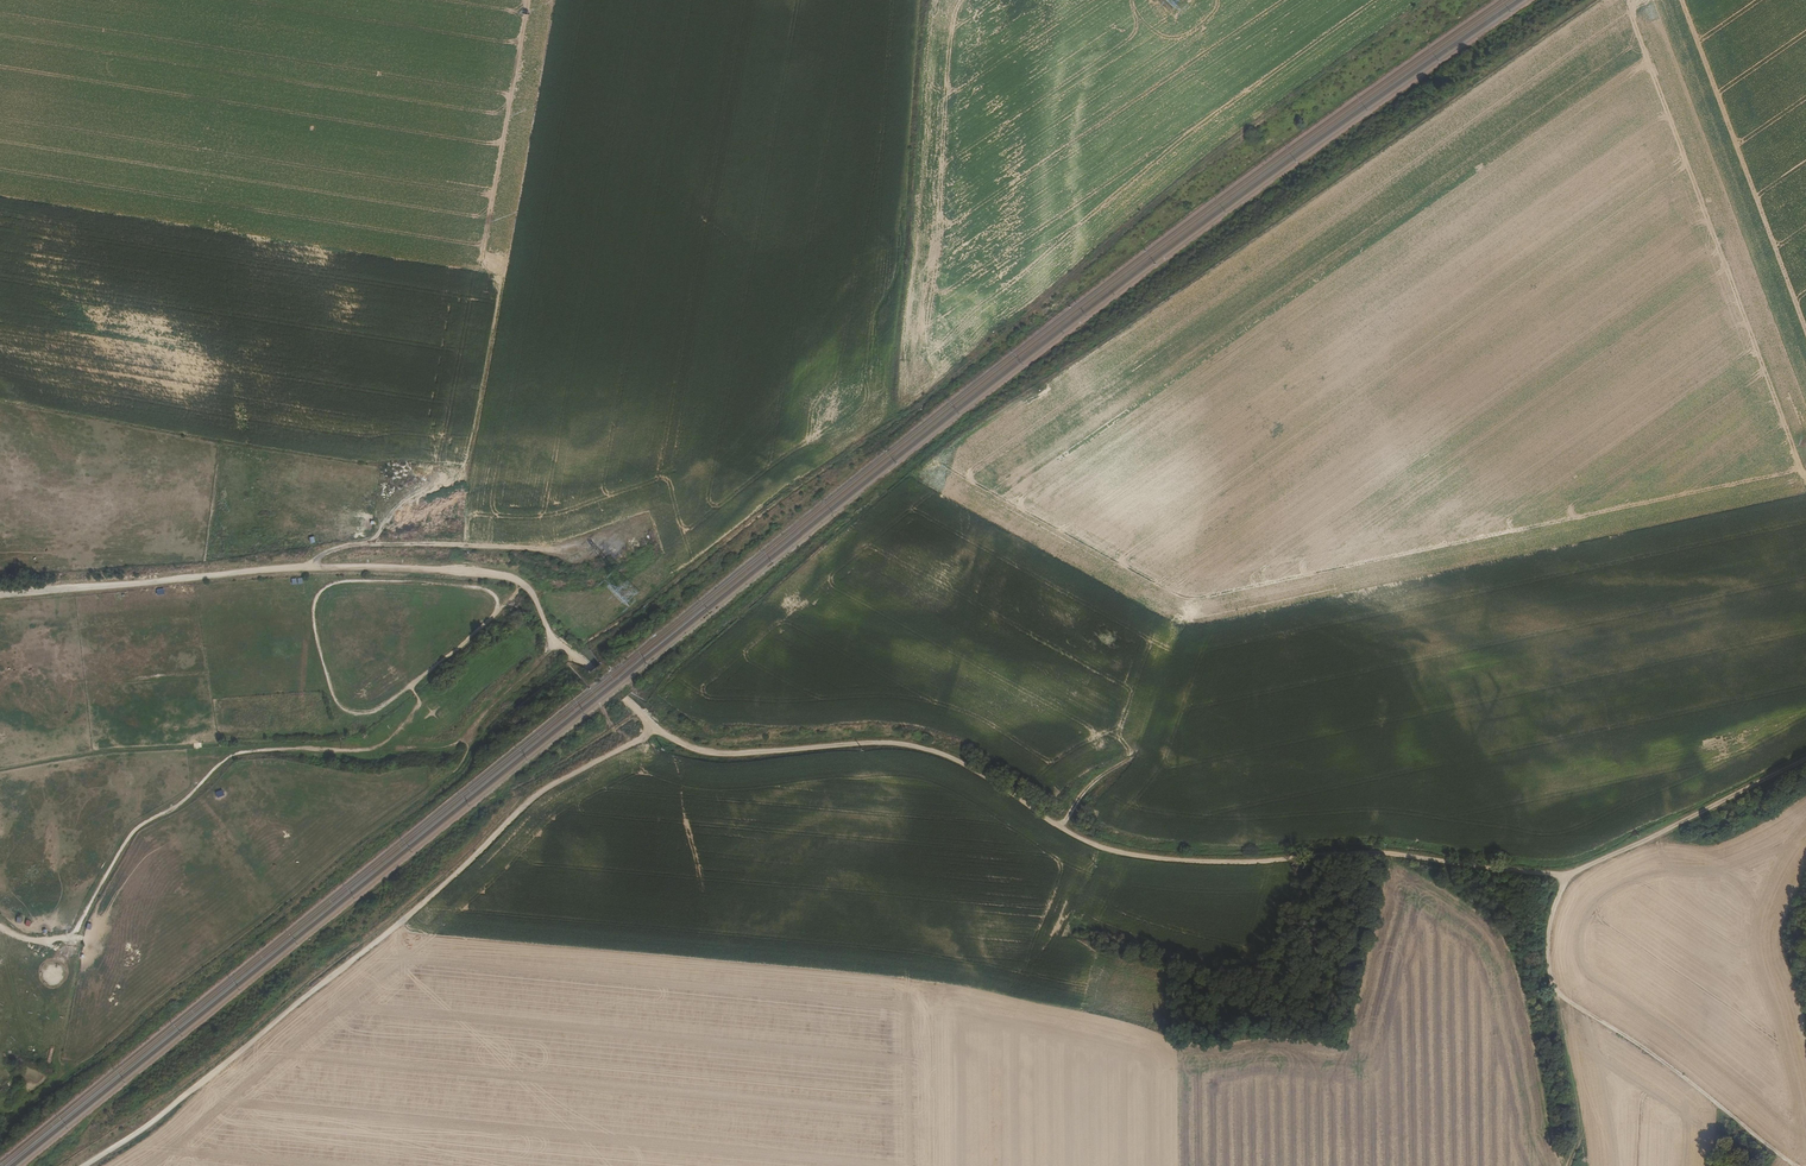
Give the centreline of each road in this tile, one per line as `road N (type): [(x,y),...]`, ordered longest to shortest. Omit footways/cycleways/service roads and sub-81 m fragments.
road 1 (track): [(656,729),(707,753),(852,744),(937,752),(1111,849),(1242,862),(1374,852),(1563,876),(1805,758)]
road 2 (track): [(0,597),(333,568),(507,577),(529,590),(555,639),(656,729)]
road 3 (track): [(83,1165),(158,1118),(393,929),(533,798),(656,729)]
road 4 (track): [(1563,876),(1547,949),(1554,987),(1796,1165)]
road 5 (track): [(306,569),(345,545),(563,549)]

